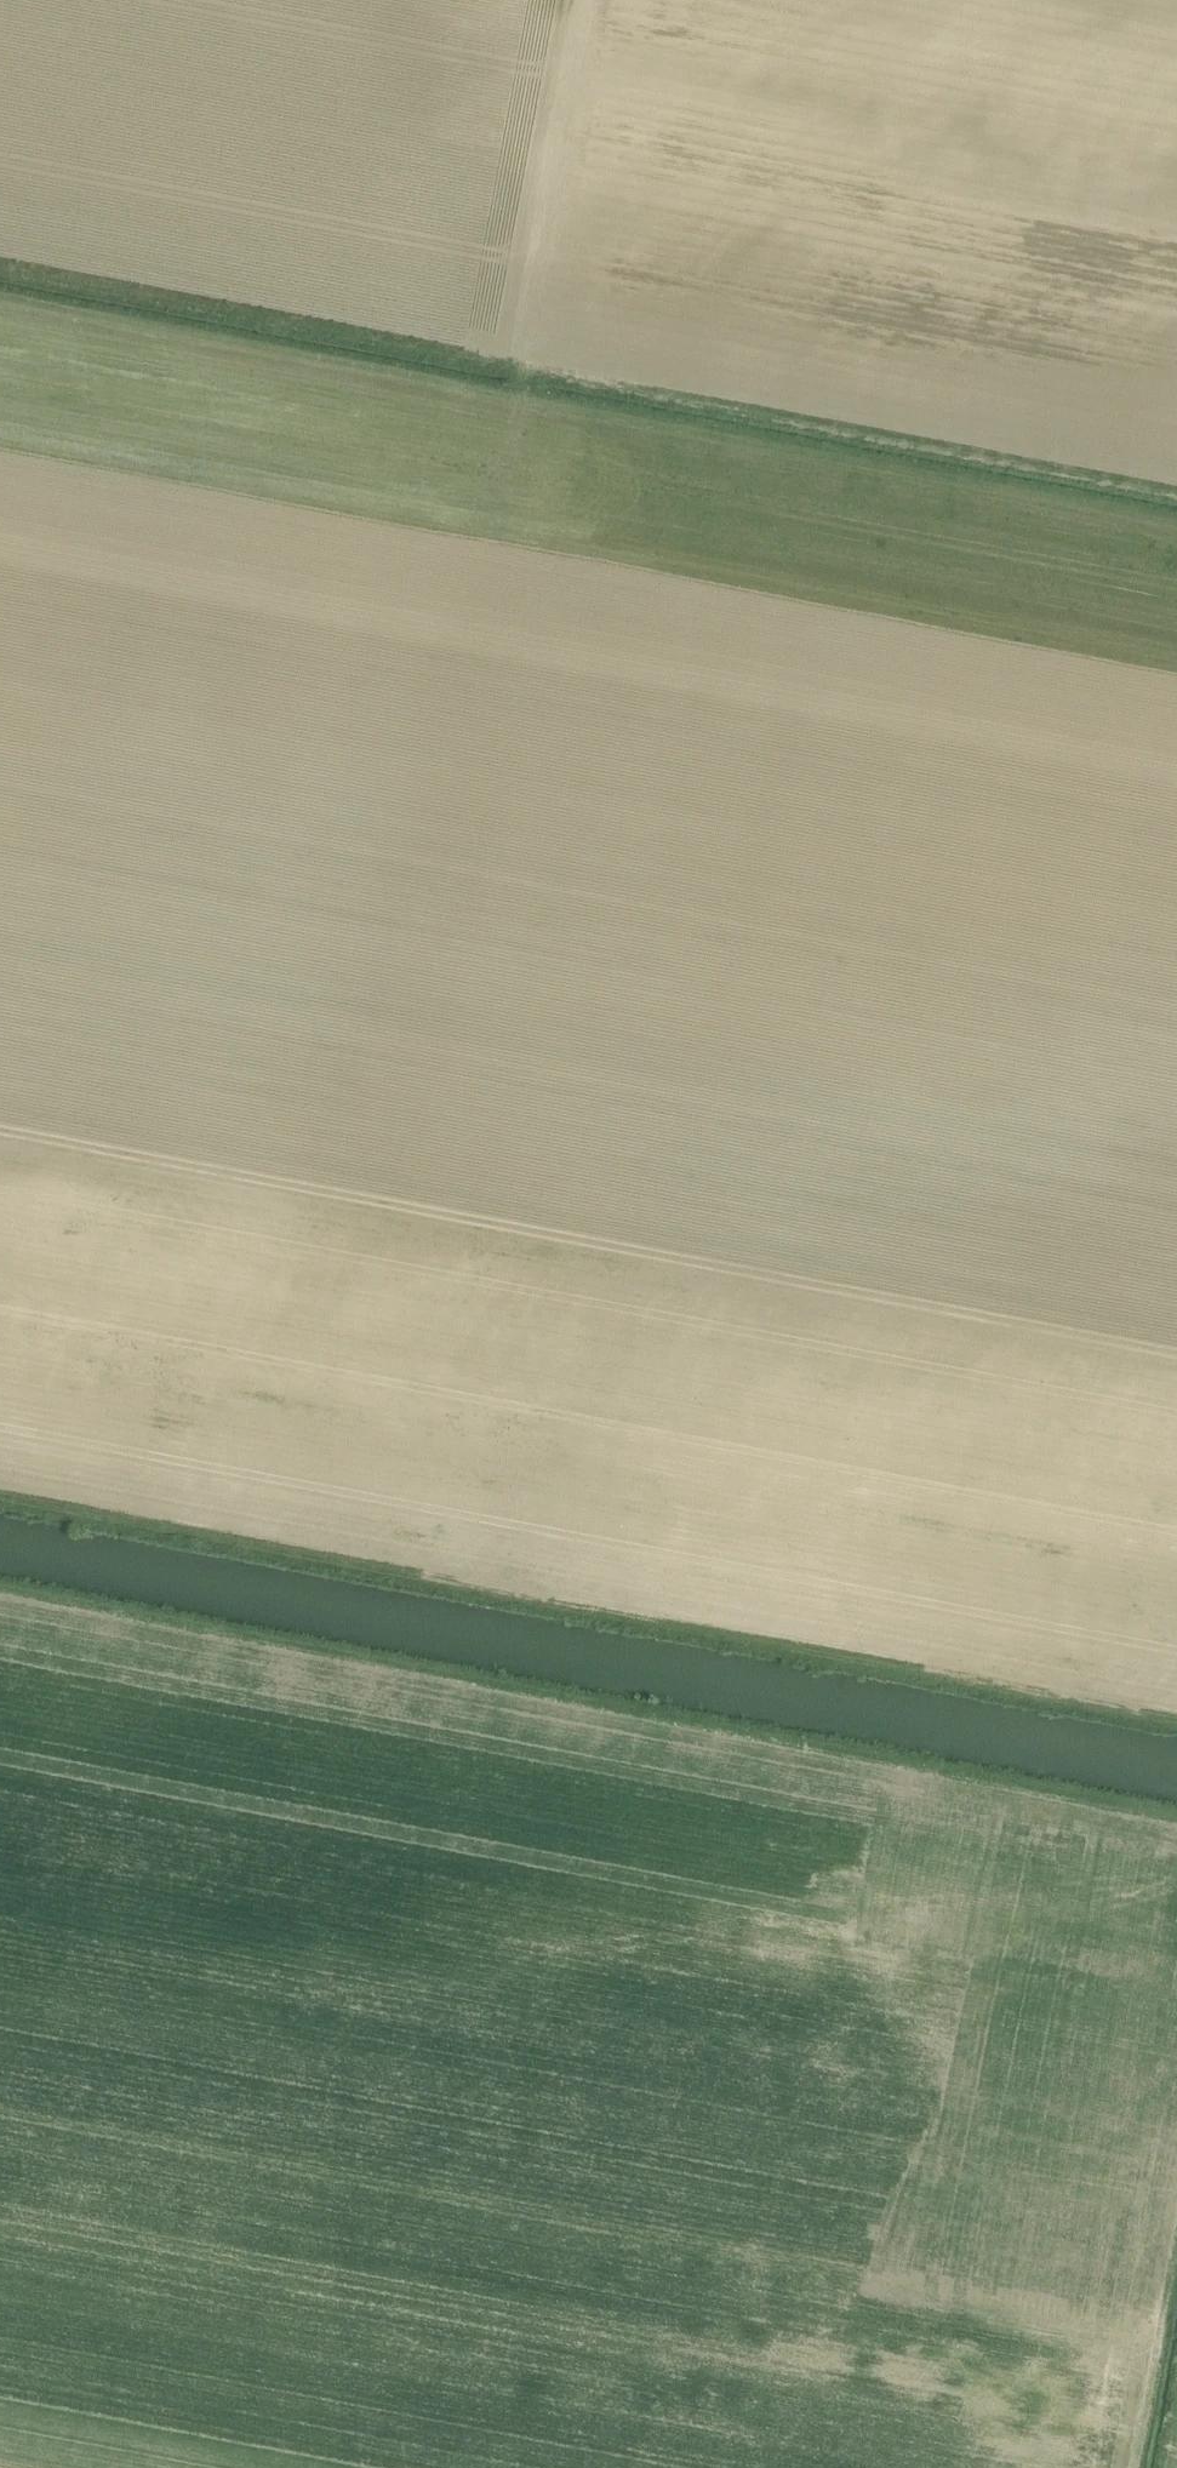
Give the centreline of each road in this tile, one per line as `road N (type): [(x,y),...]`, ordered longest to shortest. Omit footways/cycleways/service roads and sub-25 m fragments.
road 1 (track): [(1131,2467),(1161,2302)]

